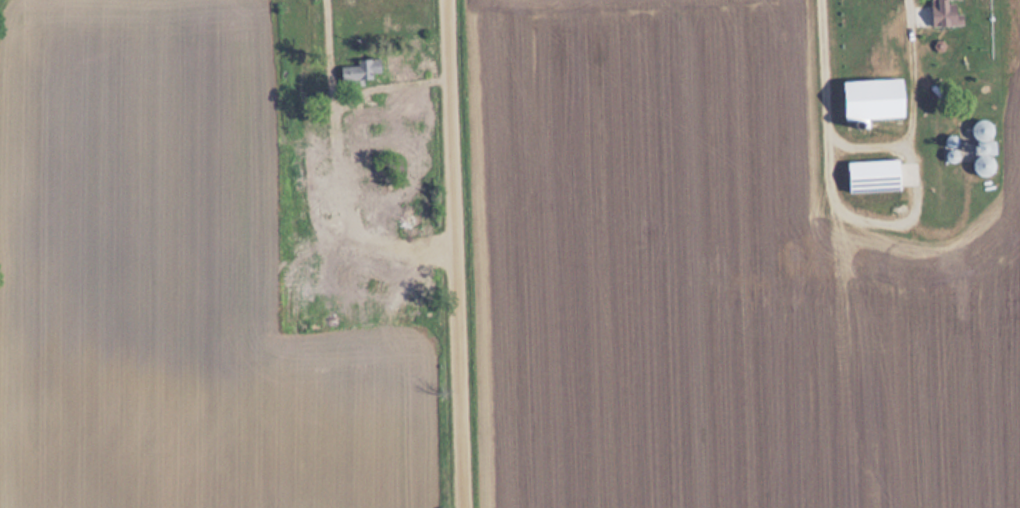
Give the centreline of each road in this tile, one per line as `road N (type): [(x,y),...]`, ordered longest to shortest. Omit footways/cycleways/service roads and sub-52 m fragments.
road 1 (residential): [(463,507),(446,0)]

